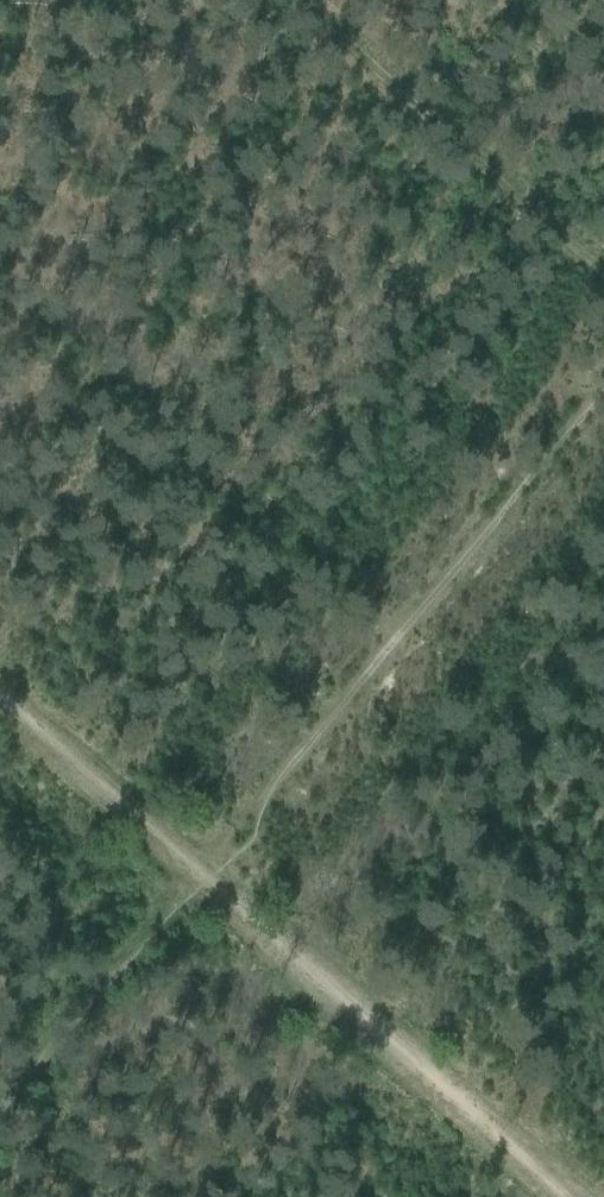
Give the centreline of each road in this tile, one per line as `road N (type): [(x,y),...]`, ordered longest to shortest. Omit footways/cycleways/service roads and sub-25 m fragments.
road 1 (track): [(0,1105),(603,395)]
road 2 (track): [(0,691),(569,1196)]
road 3 (track): [(603,289),(280,0)]

